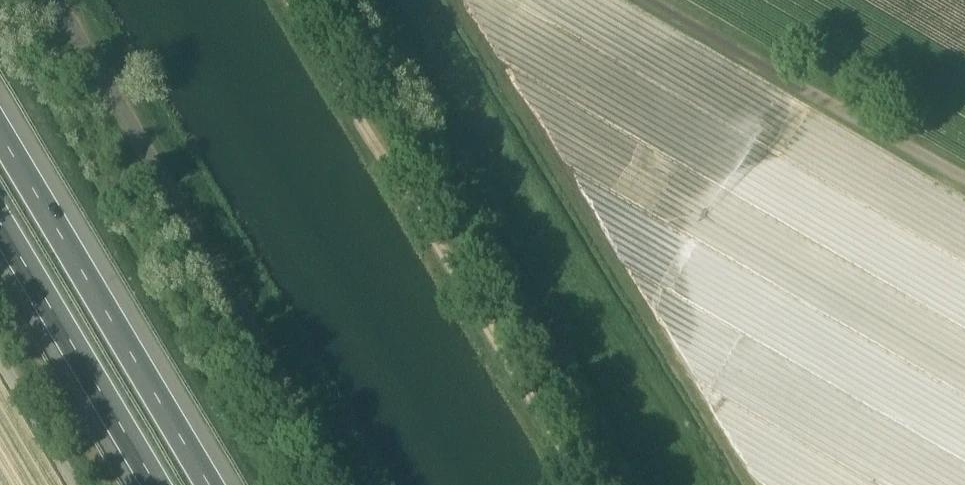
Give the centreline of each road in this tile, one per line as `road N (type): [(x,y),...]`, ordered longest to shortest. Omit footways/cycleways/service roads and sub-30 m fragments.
road 1 (track): [(578,484),(277,0)]
road 2 (unclassified): [(359,484),(66,0)]
road 3 (motorway): [(210,484),(0,133)]
road 4 (unclassified): [(964,185),(645,0)]
road 5 (motorway): [(0,222),(157,484)]
road 6 (unclassified): [(74,484),(0,358)]

